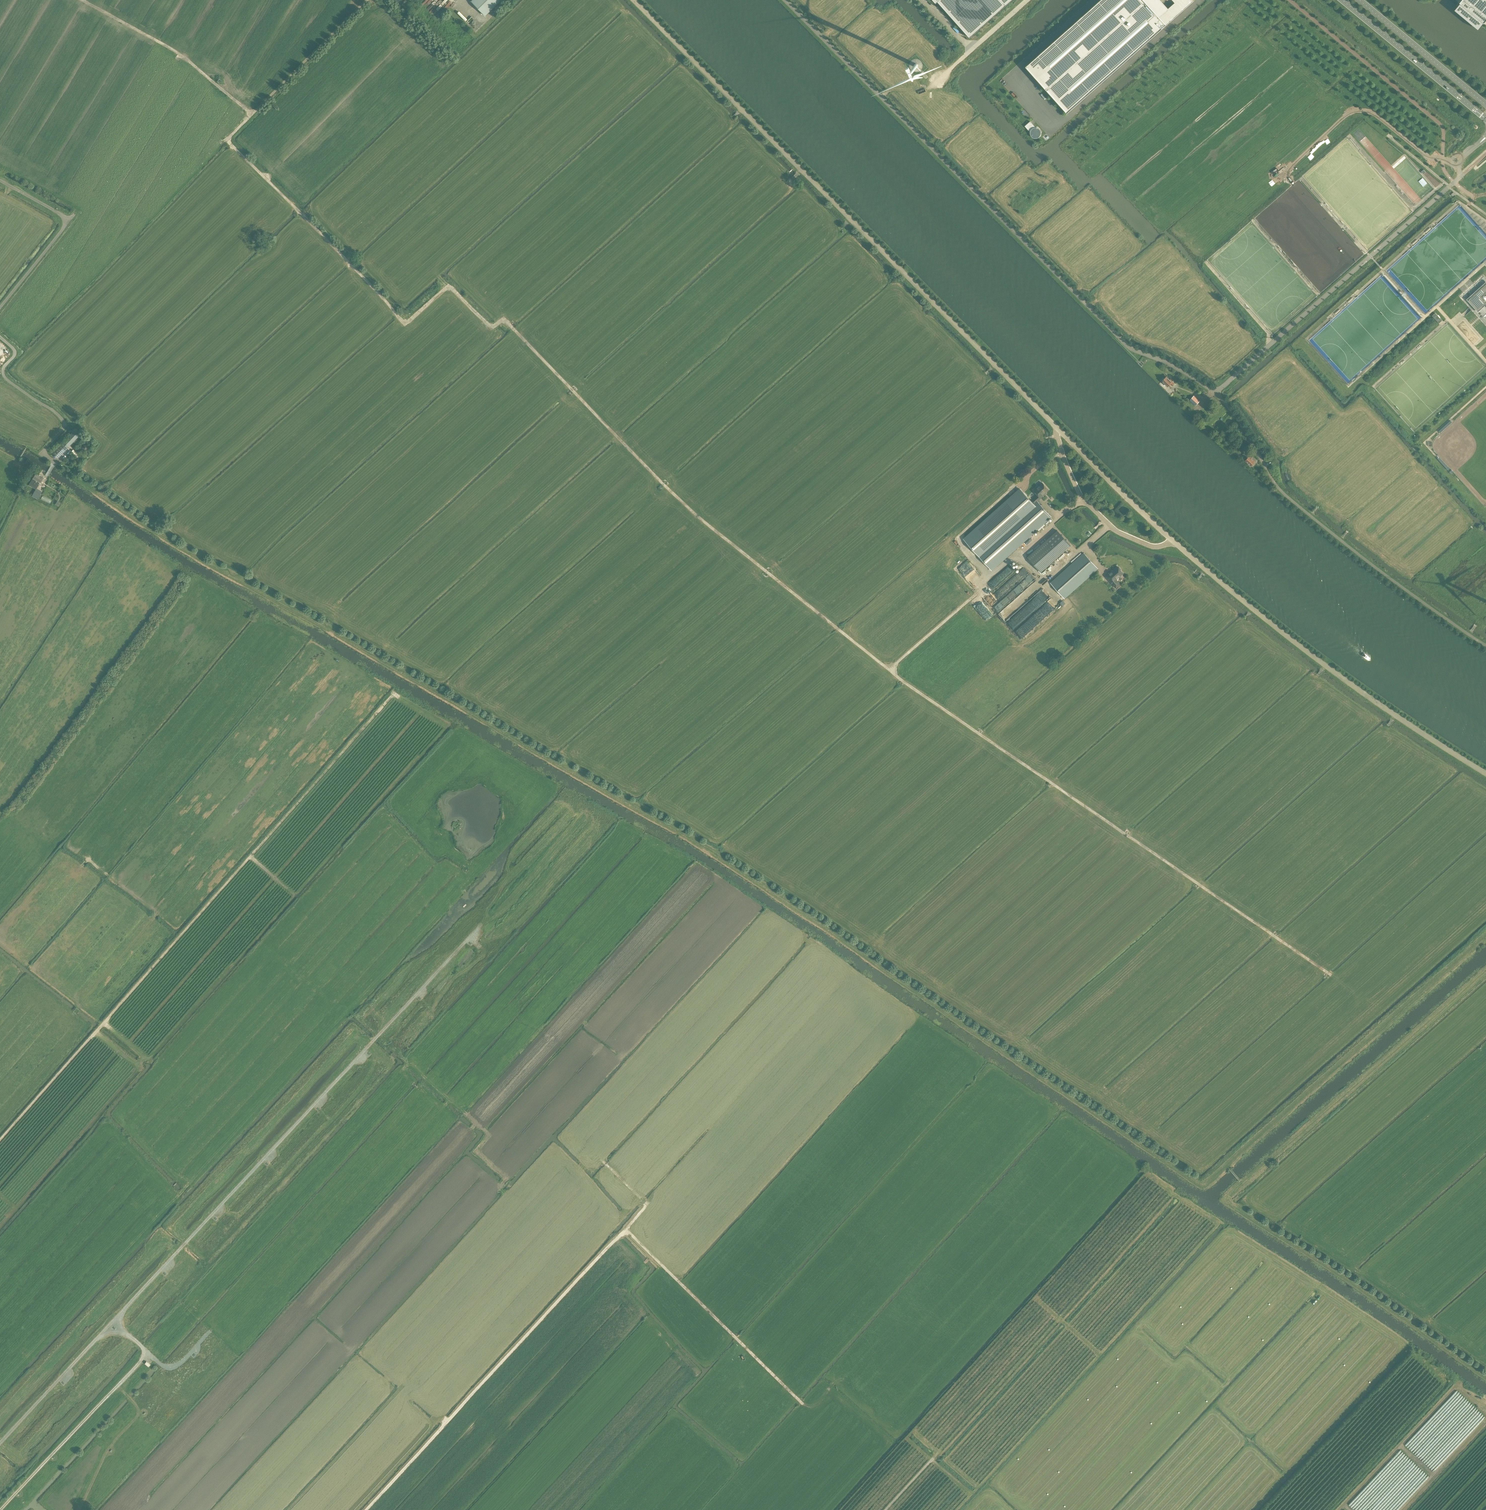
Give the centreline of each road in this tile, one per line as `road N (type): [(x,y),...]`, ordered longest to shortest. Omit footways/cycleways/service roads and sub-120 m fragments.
road 1 (track): [(252,114),(230,144),(405,324),(449,287),(491,328),(503,319),(671,492),(899,679),(1334,977)]
road 2 (unclassified): [(1057,428),(633,0)]
road 3 (unclassified): [(1216,390),(1128,346),(785,0)]
road 4 (track): [(365,1509),(647,1204),(601,1160)]
road 5 (unclassified): [(1485,775),(1405,724),(1177,545)]
road 6 (unclassified): [(1216,390),(1461,177),(1462,157),(1481,142)]
road 7 (track): [(81,0),(181,56),(252,114),(367,0)]
road 8 (track): [(1228,1166),(1485,937)]
road 9 (track): [(1485,970),(1241,1183)]
road 10 (track): [(626,1230),(800,1402)]
road 11 (track): [(153,920),(159,913),(88,859),(79,870),(60,864),(0,932)]
road 12 (secondary): [(1341,0),(1485,120)]
road 13 (unclassified): [(0,308),(65,223),(0,180)]
road 14 (unclassified): [(1177,545),(1127,536),(1100,517),(1075,486),(1057,428)]
road 15 (unclassified): [(1177,545),(1057,428)]
road 16 (secondary): [(1485,105),(1359,0)]
road 17 (unclassified): [(43,452),(64,422),(5,377),(15,352),(0,337)]
road 18 (track): [(889,670),(1005,566)]

